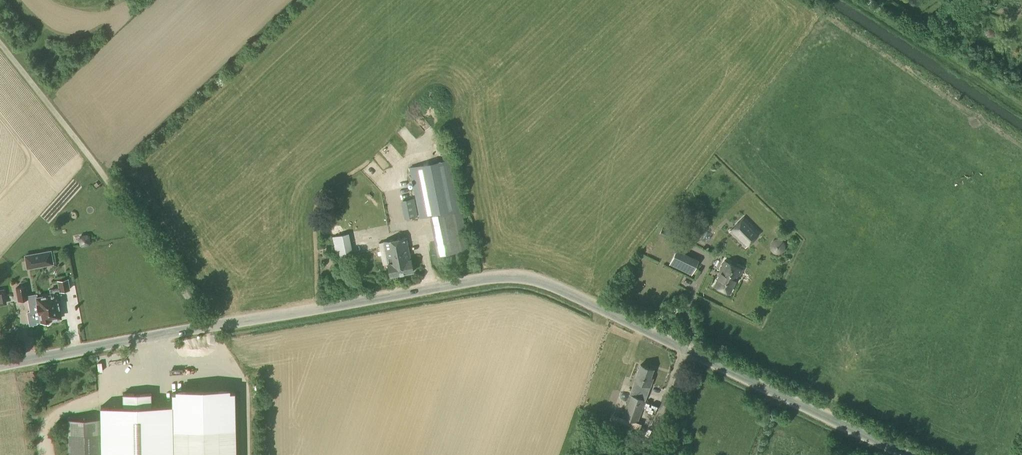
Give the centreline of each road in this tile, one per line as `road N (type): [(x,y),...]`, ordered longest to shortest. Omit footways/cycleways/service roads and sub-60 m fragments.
road 1 (tertiary): [(213,328),(496,278),(534,279),(900,454)]
road 2 (unclassified): [(213,328),(189,284),(0,39)]
road 3 (tertiary): [(0,368),(213,328)]

